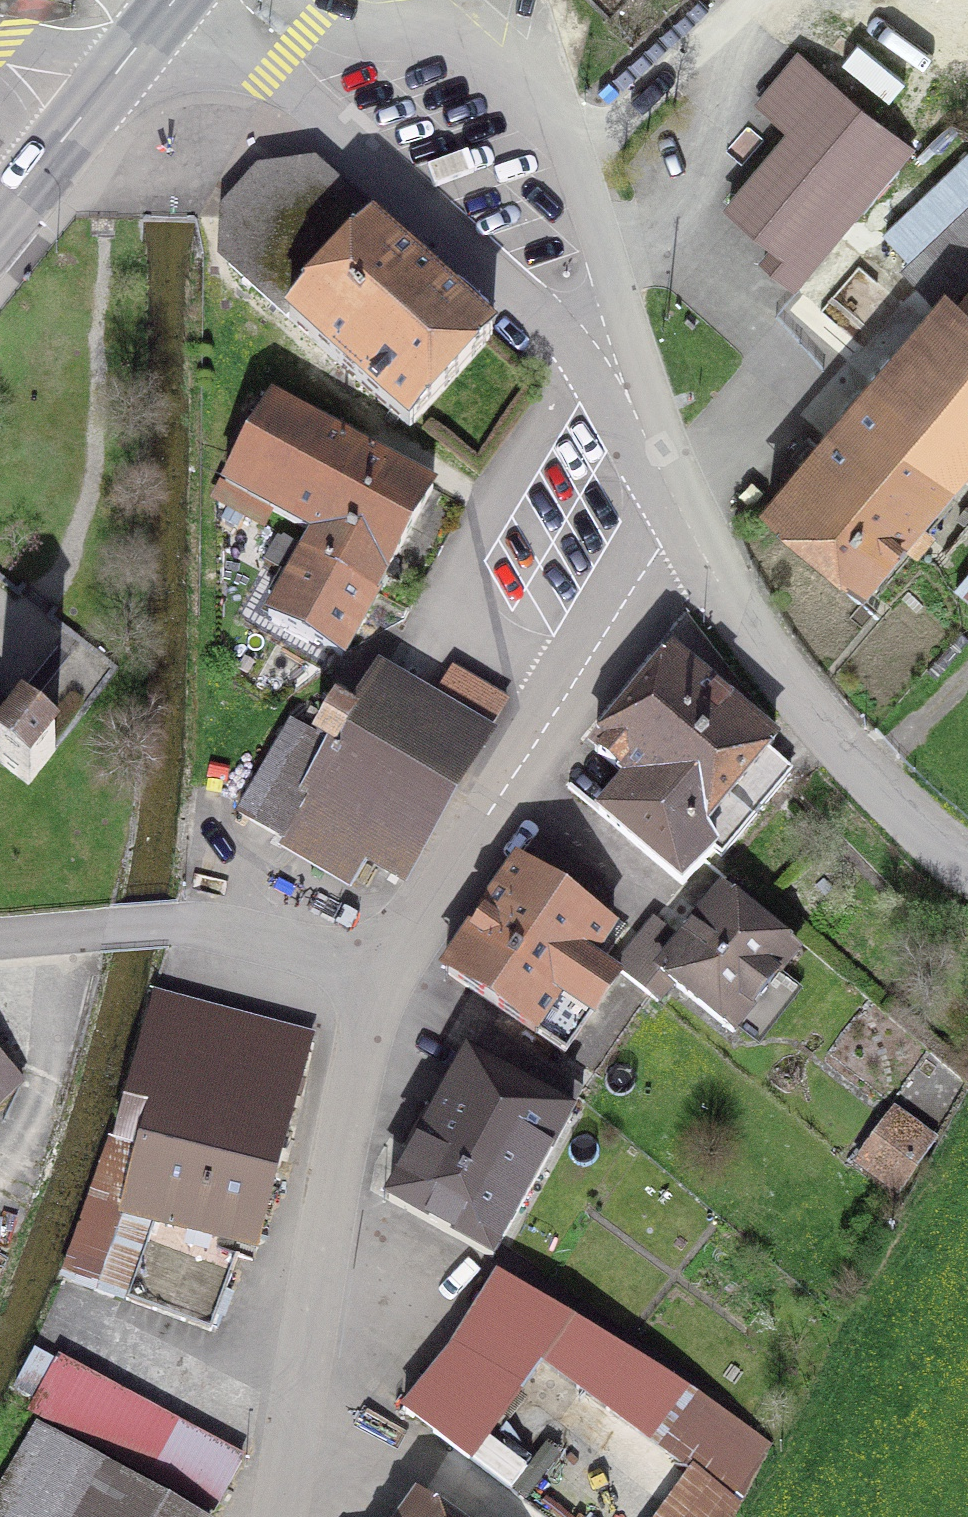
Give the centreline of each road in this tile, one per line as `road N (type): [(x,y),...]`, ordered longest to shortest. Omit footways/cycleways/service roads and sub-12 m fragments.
road 1 (residential): [(679,535),(558,111),(460,37),(353,28),(297,0)]
road 2 (residential): [(222,0),(273,68),(553,328),(679,535)]
road 3 (residential): [(416,971),(349,1190),(290,1516)]
road 4 (residential): [(679,535),(416,971)]
road 5 (residential): [(679,535),(837,738),(967,863)]
road 6 (unclassified): [(0,937),(216,925),(416,971)]
road 7 (primary): [(173,0),(84,115)]
road 8 (primary): [(84,115),(0,220)]

